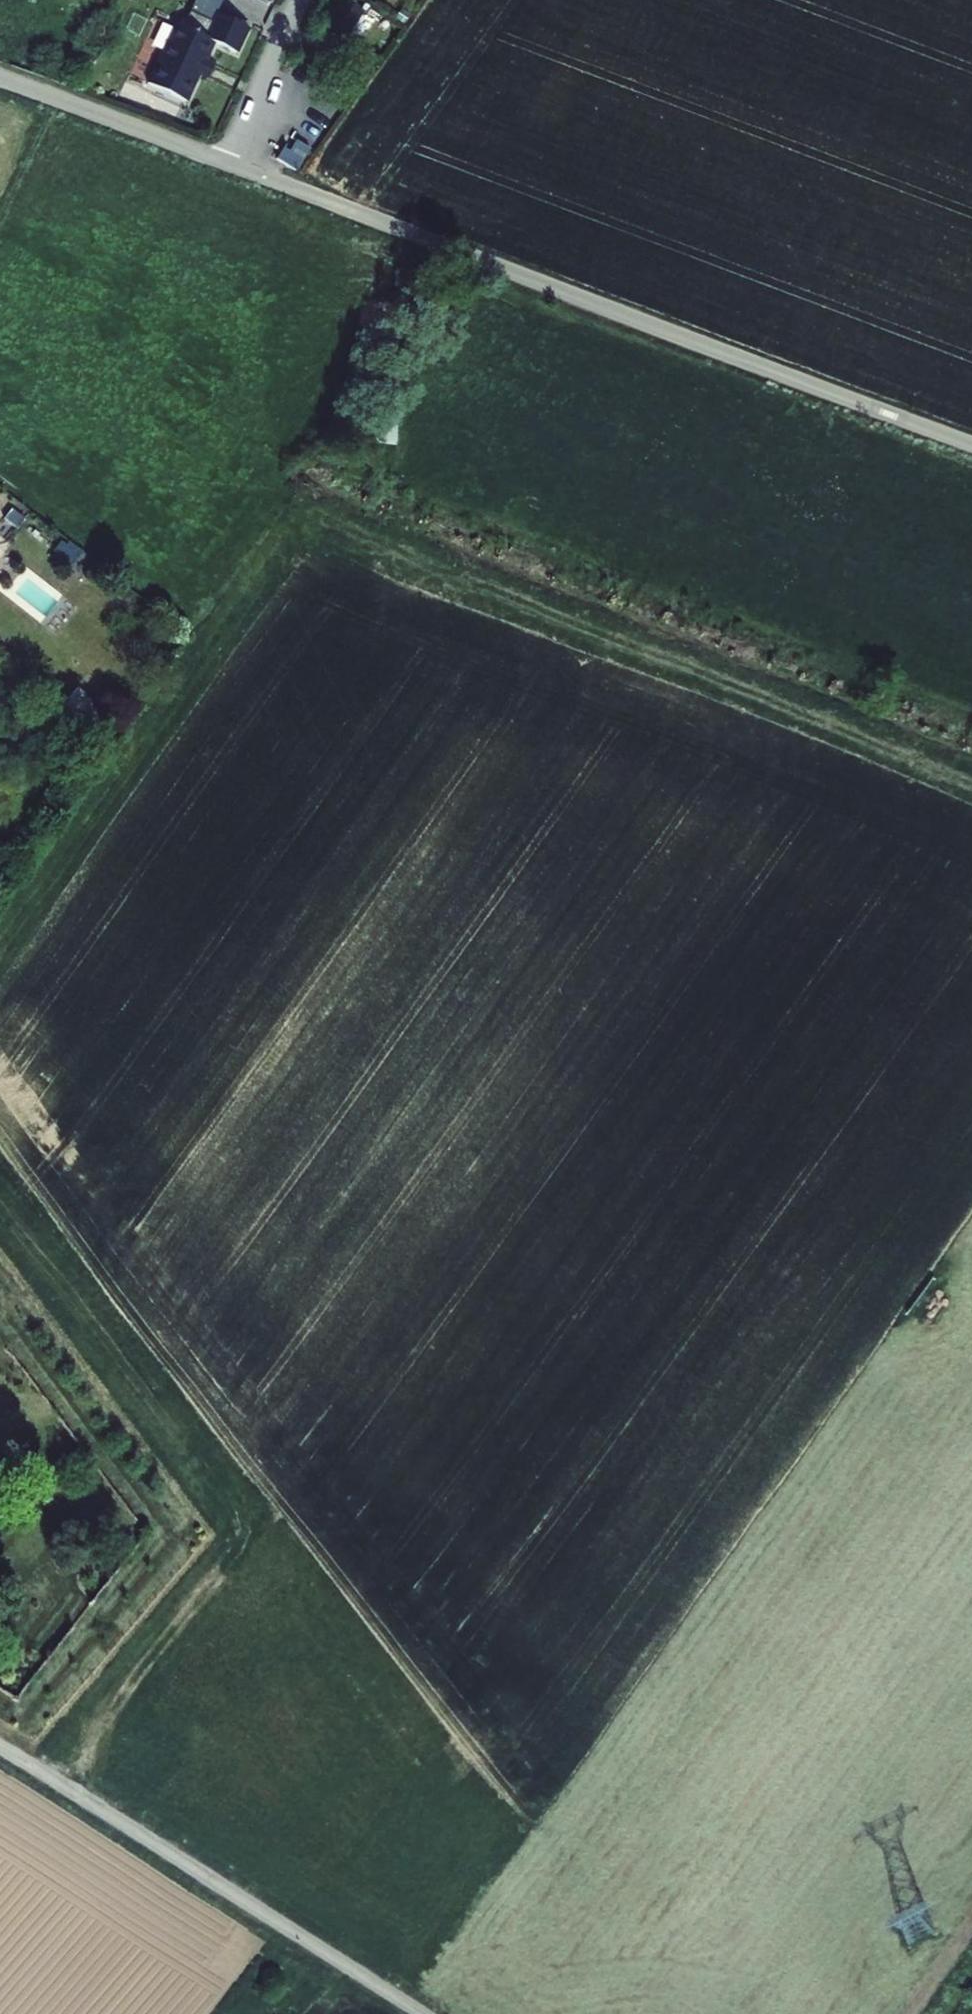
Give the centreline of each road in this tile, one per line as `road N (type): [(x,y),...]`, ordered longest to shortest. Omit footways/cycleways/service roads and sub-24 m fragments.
road 1 (residential): [(0,79),(971,446)]
road 2 (track): [(417,2013),(0,1750)]

